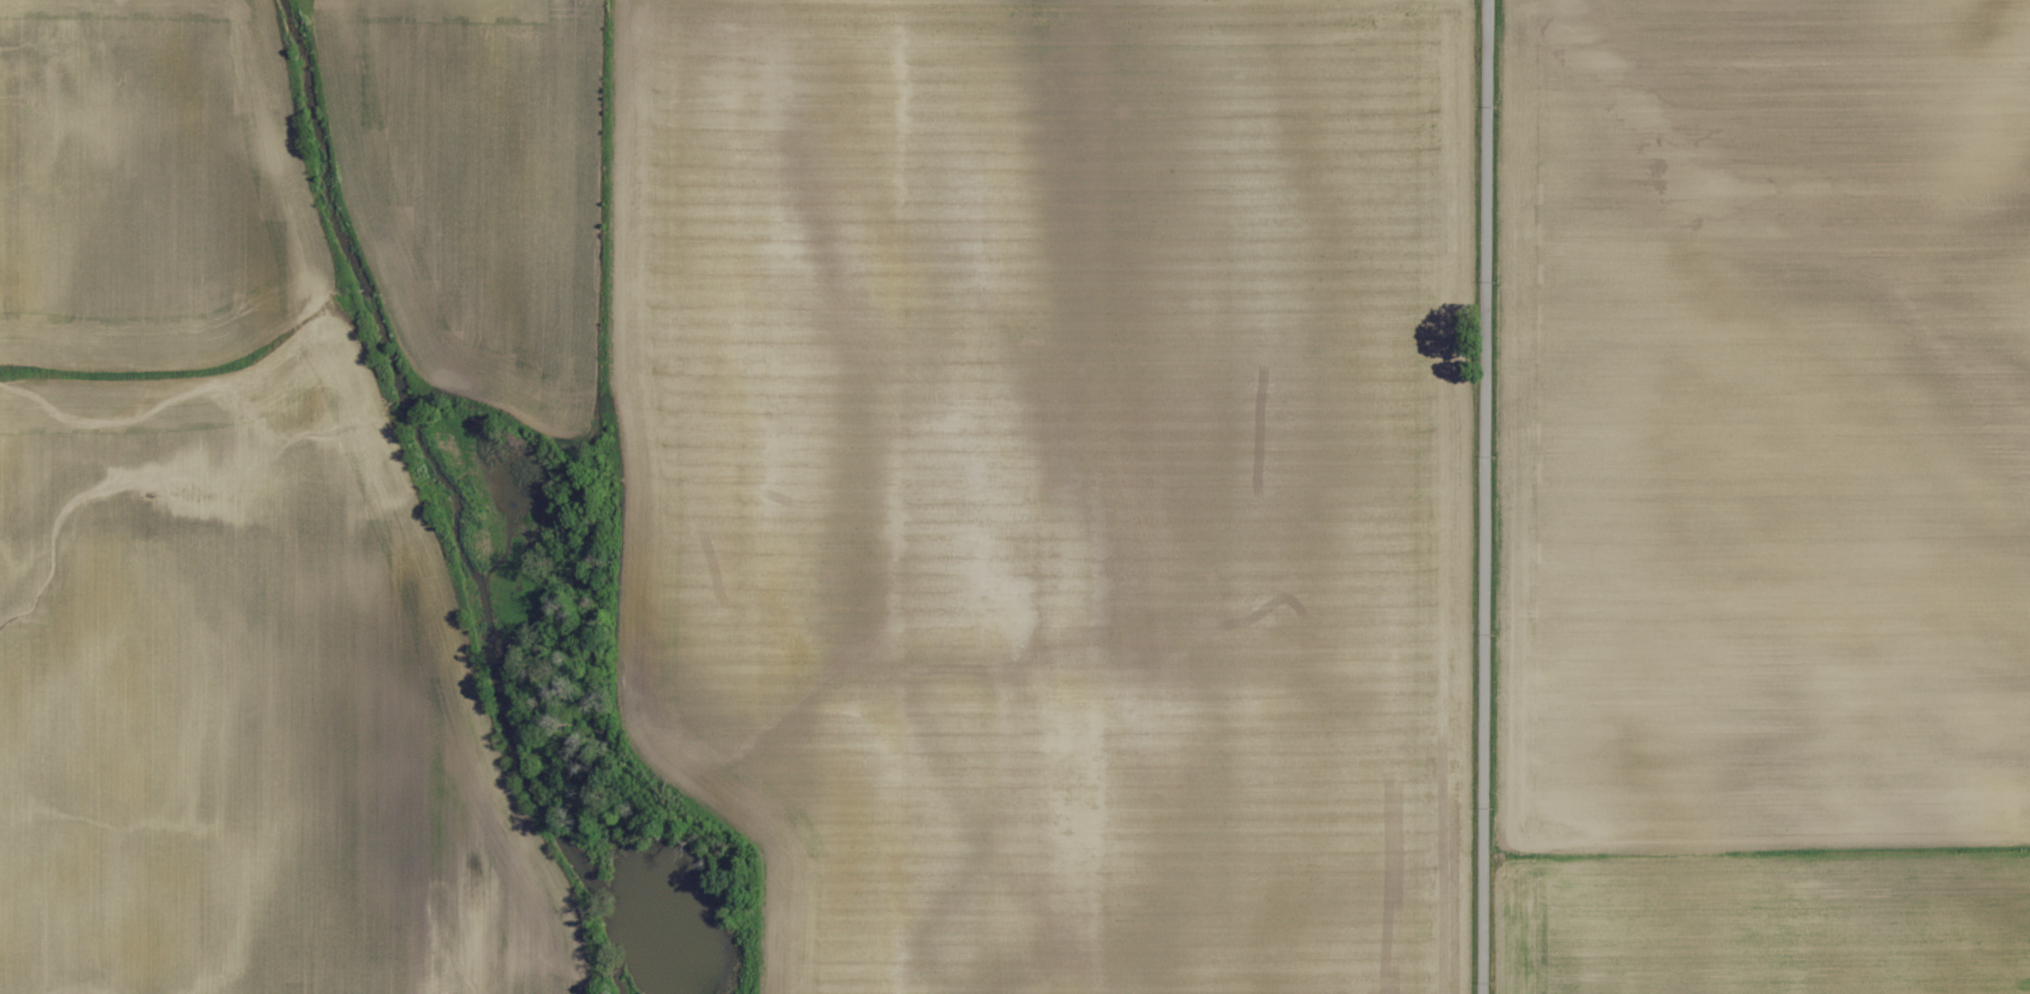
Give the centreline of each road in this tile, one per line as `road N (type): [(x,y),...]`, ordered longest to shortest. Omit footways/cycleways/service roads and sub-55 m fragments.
road 1 (residential): [(1484,993),(1489,0)]

